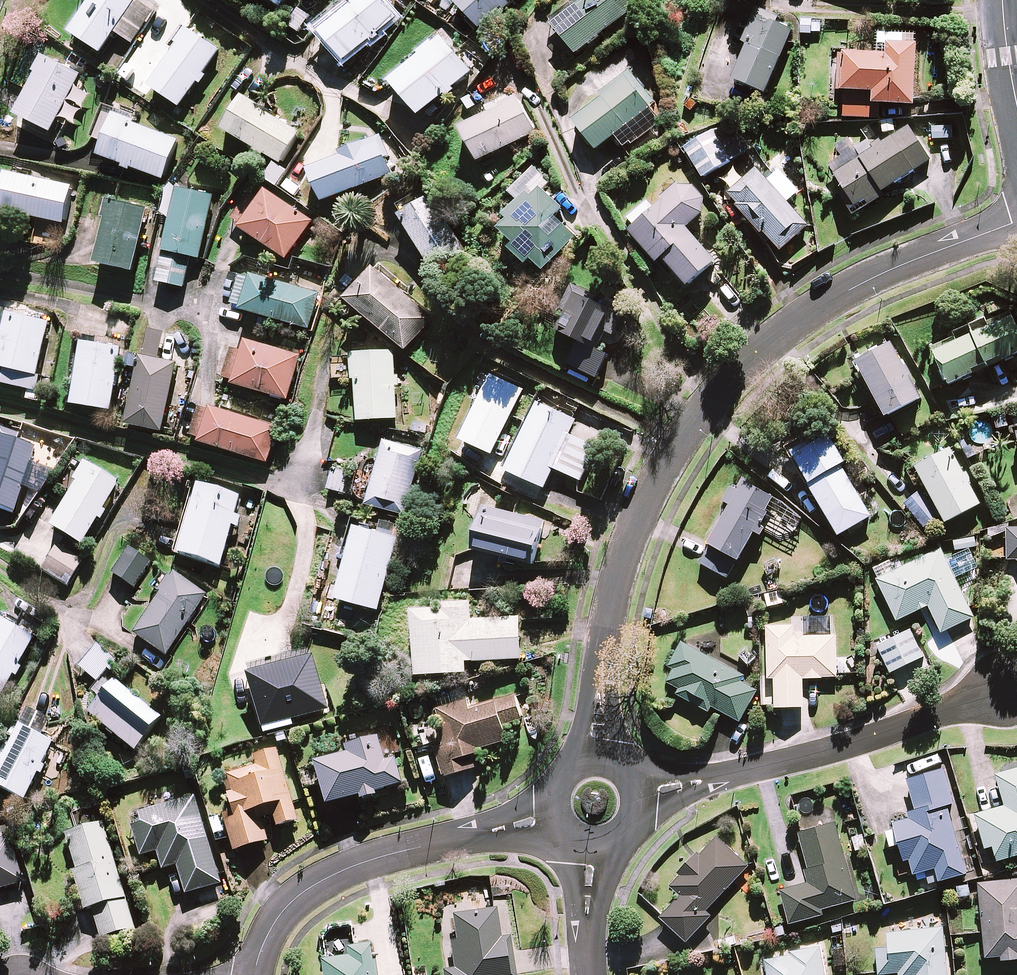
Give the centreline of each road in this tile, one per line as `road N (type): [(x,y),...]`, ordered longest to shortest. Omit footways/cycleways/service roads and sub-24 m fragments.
road 1 (residential): [(598,757),(619,583),(690,426),(734,371),(799,319),(897,267),(1016,222)]
road 2 (residential): [(1003,691),(716,781),(640,795)]
road 3 (residential): [(255,974),(272,927),(321,882),(363,864),(555,819)]
road 4 (residential): [(211,0),(410,127)]
road 5 (residential): [(0,271),(222,314)]
road 6 (residential): [(588,974),(593,845)]

